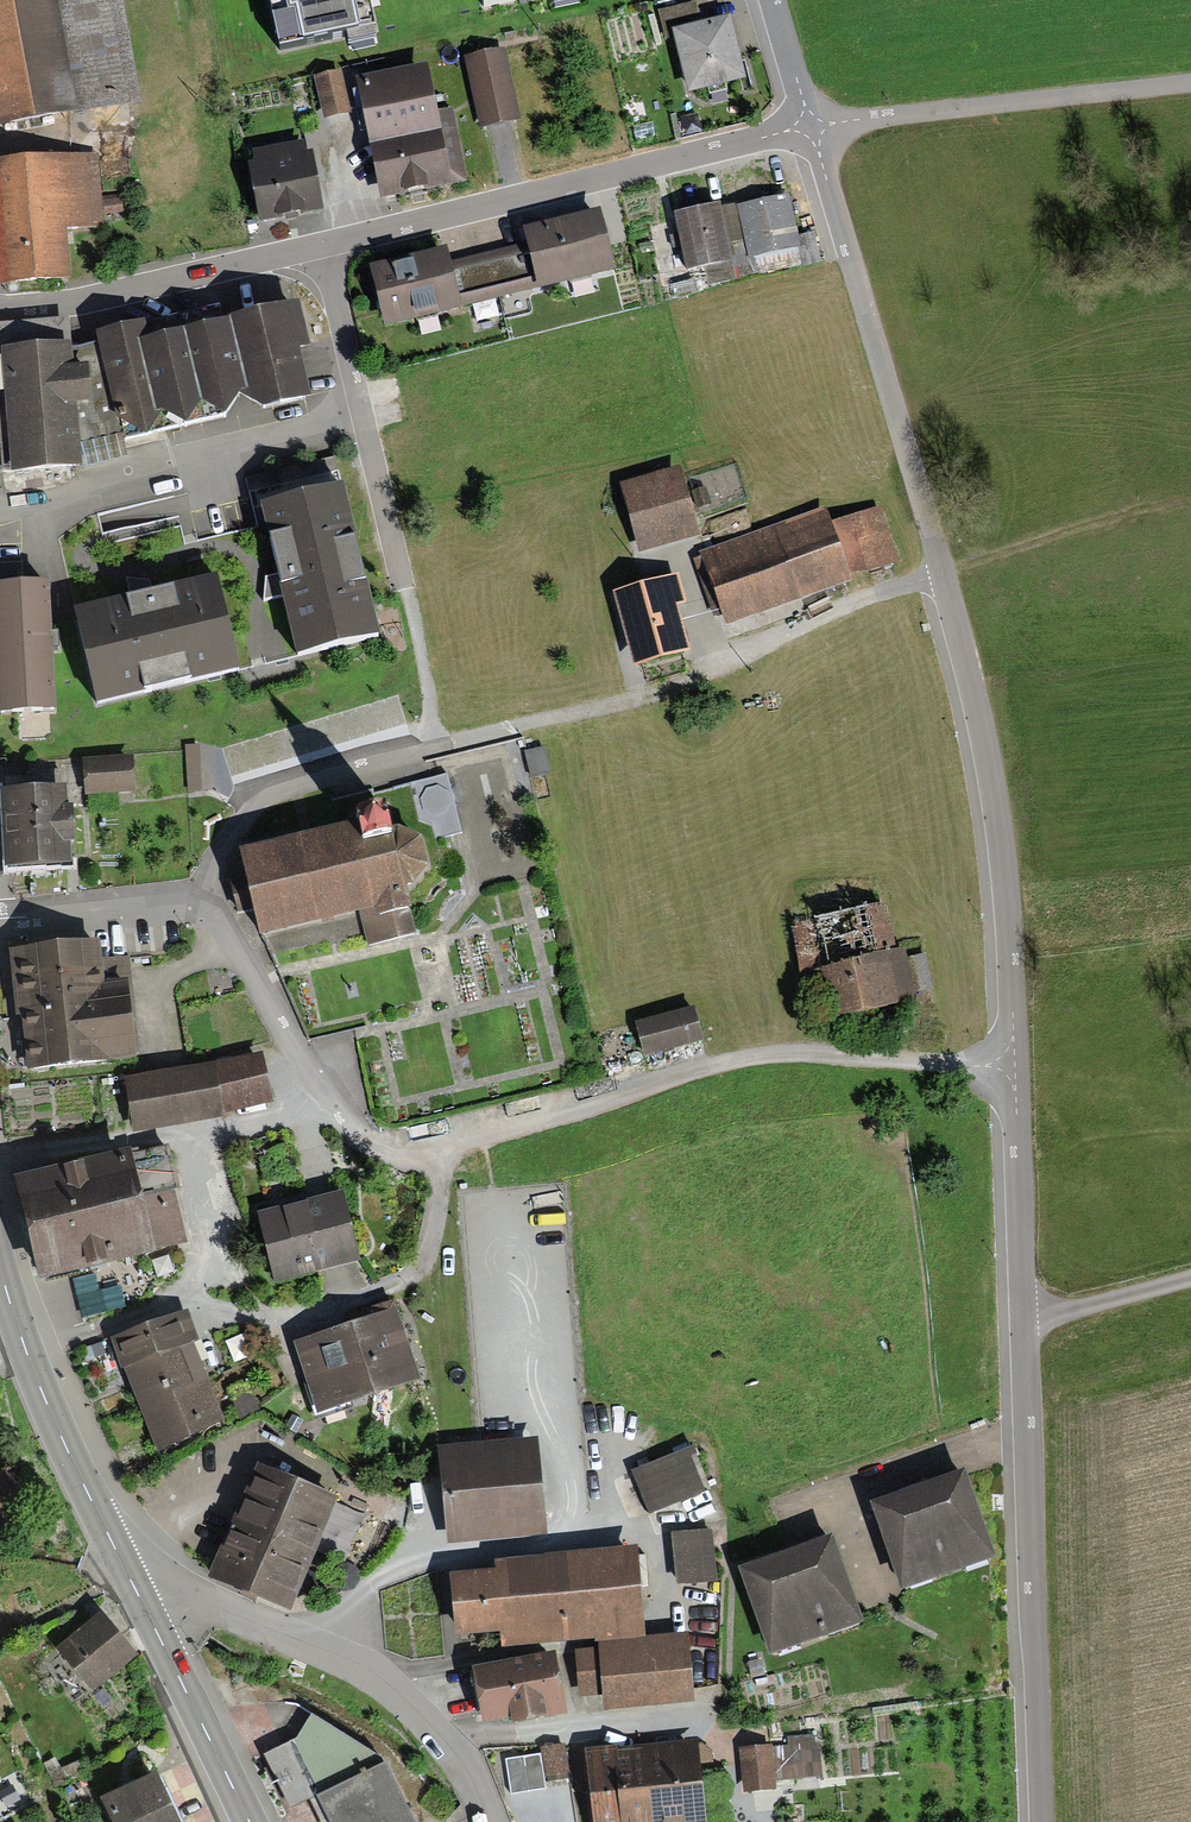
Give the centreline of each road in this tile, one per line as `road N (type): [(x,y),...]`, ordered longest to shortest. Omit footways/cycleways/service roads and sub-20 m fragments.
road 1 (unclassified): [(1039,1821),(1002,840),(983,704),(810,128)]
road 2 (unclassified): [(810,128),(82,302),(0,309)]
road 3 (track): [(356,1135),(386,1148),(437,1144),(780,1047),(1009,1066)]
road 4 (track): [(511,729),(680,685),(939,565)]
road 5 (residential): [(144,1608),(194,1598),(361,1666),(455,1753),(490,1821)]
road 6 (unclassified): [(1190,86),(810,128)]
road 7 (secondary): [(0,1268),(52,1416),(144,1608)]
road 8 (secondary): [(144,1608),(248,1821)]
road 9 (residential): [(810,128),(771,0)]

